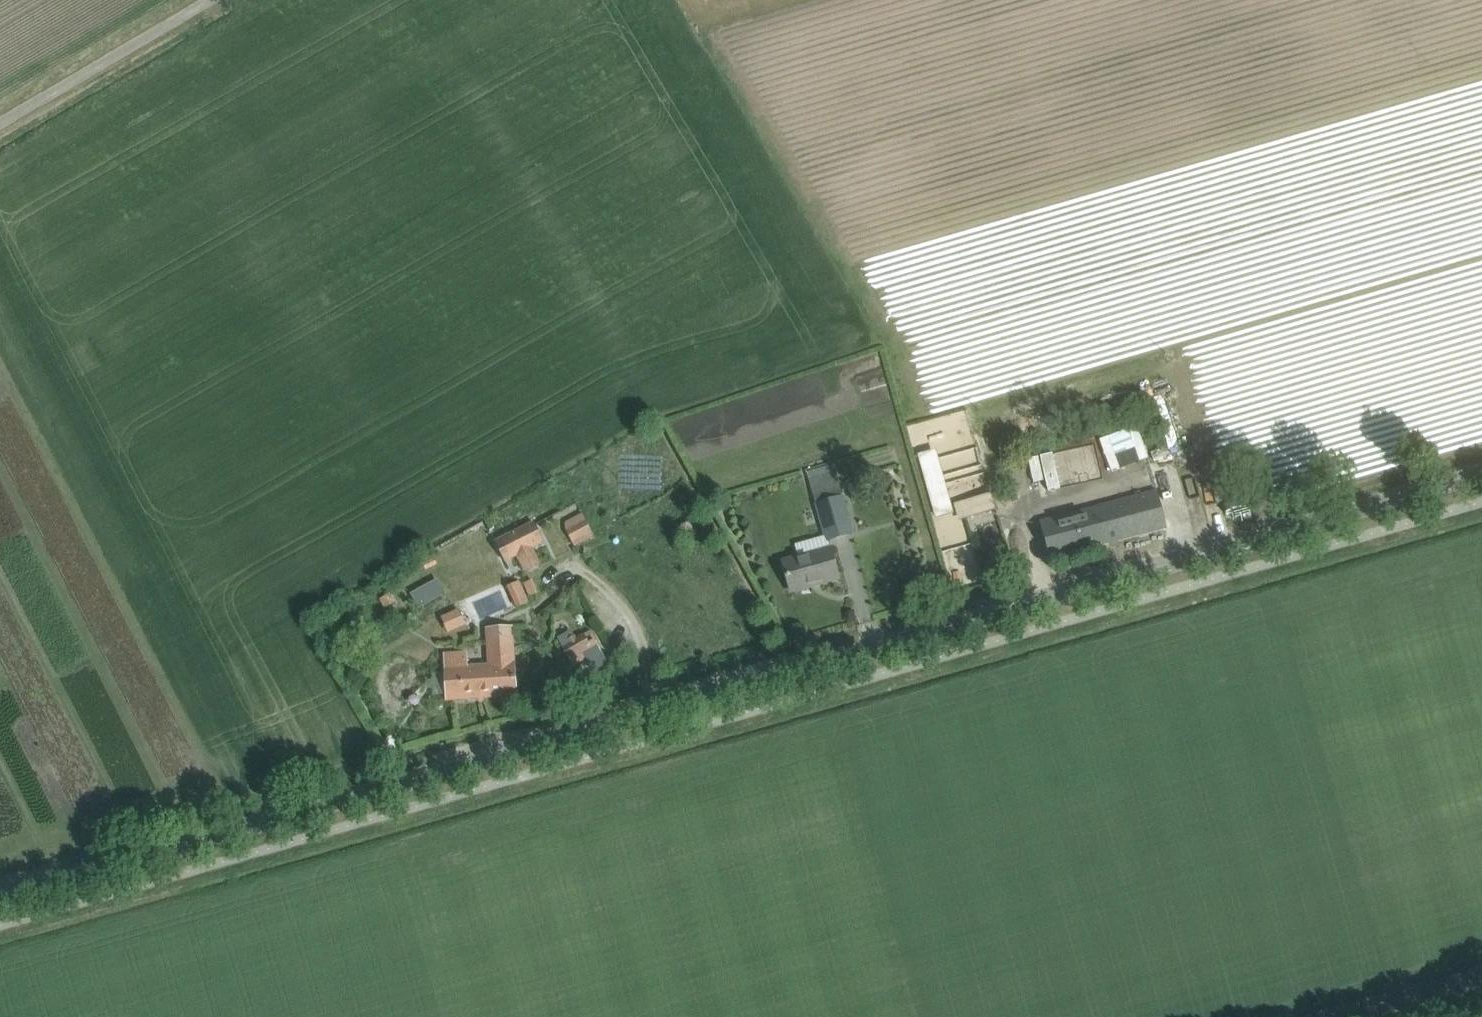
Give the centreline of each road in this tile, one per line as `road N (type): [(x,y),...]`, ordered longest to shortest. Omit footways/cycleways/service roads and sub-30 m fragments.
road 1 (unclassified): [(0,897),(1481,474)]
road 2 (unclassified): [(0,124),(211,0)]

